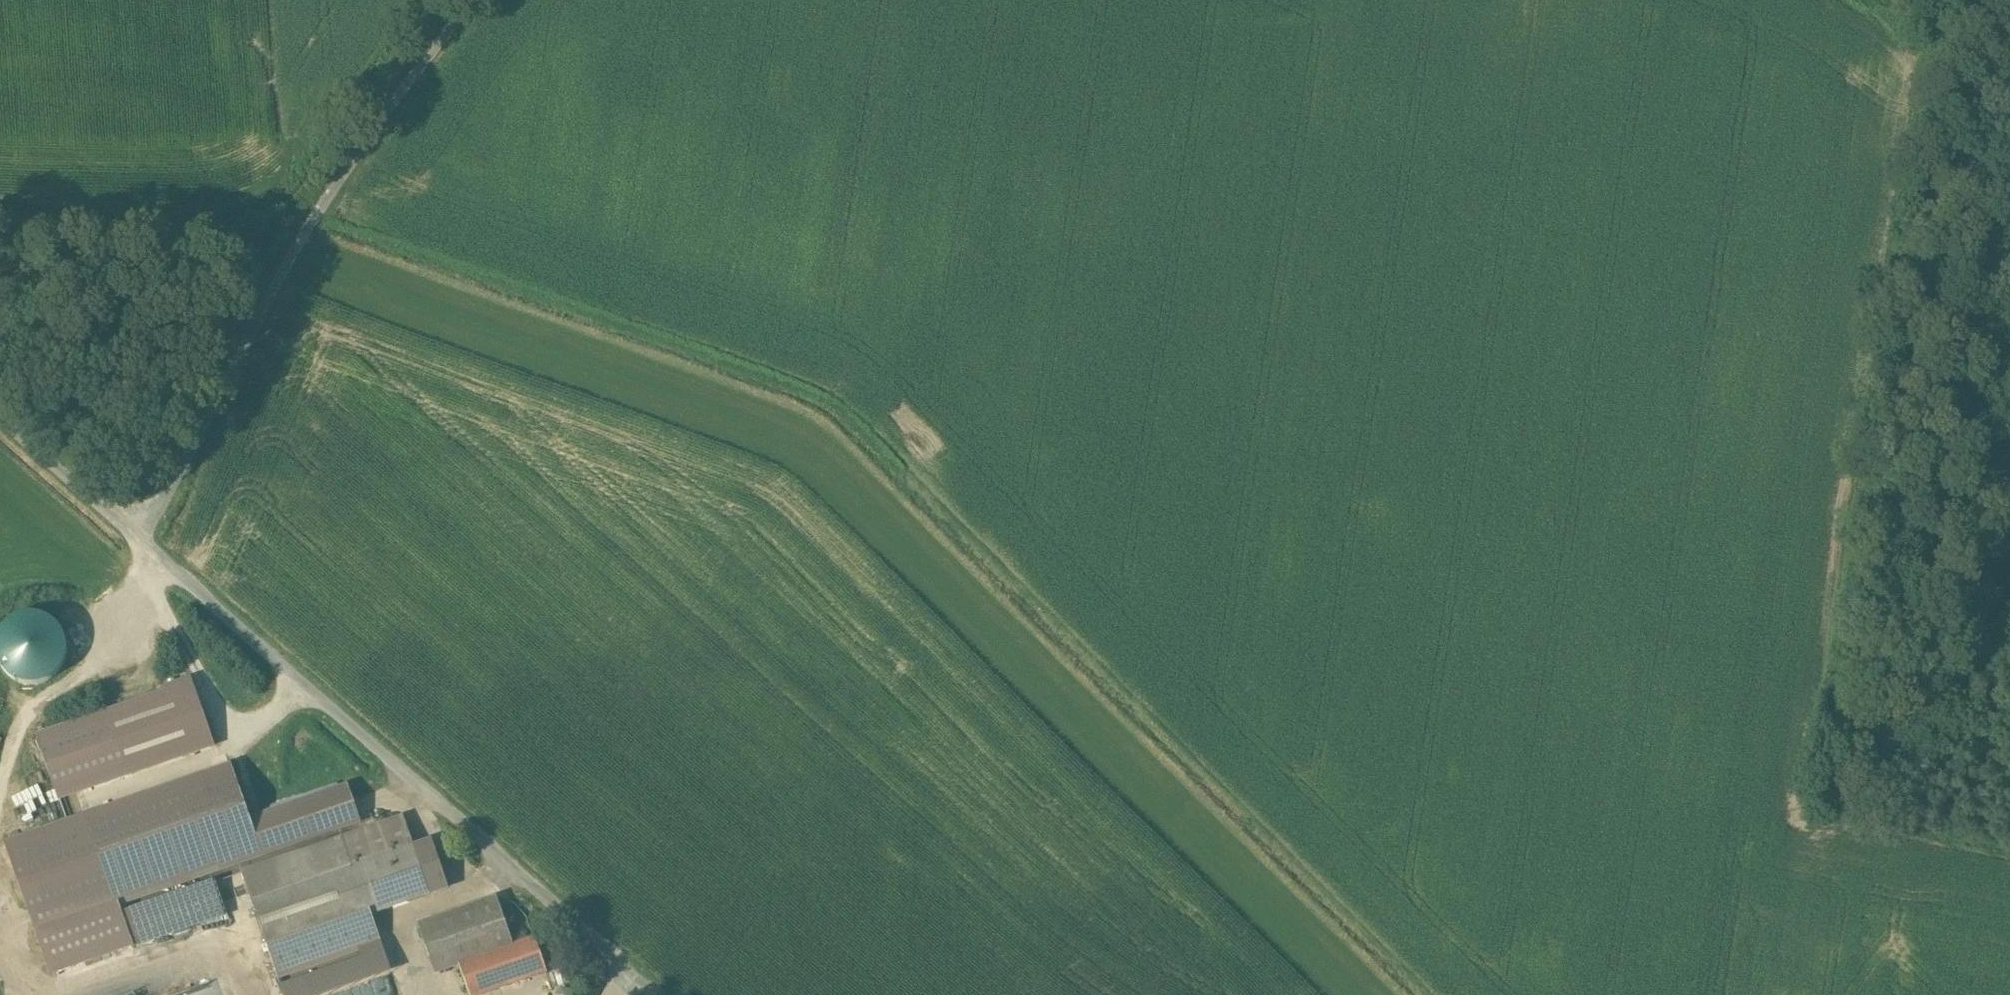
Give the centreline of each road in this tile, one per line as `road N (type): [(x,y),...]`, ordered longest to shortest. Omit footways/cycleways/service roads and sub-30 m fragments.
road 1 (unclassified): [(141,537),(661,994)]
road 2 (unclassified): [(463,0),(305,233),(141,537)]
road 3 (unclassified): [(0,421),(141,537)]

